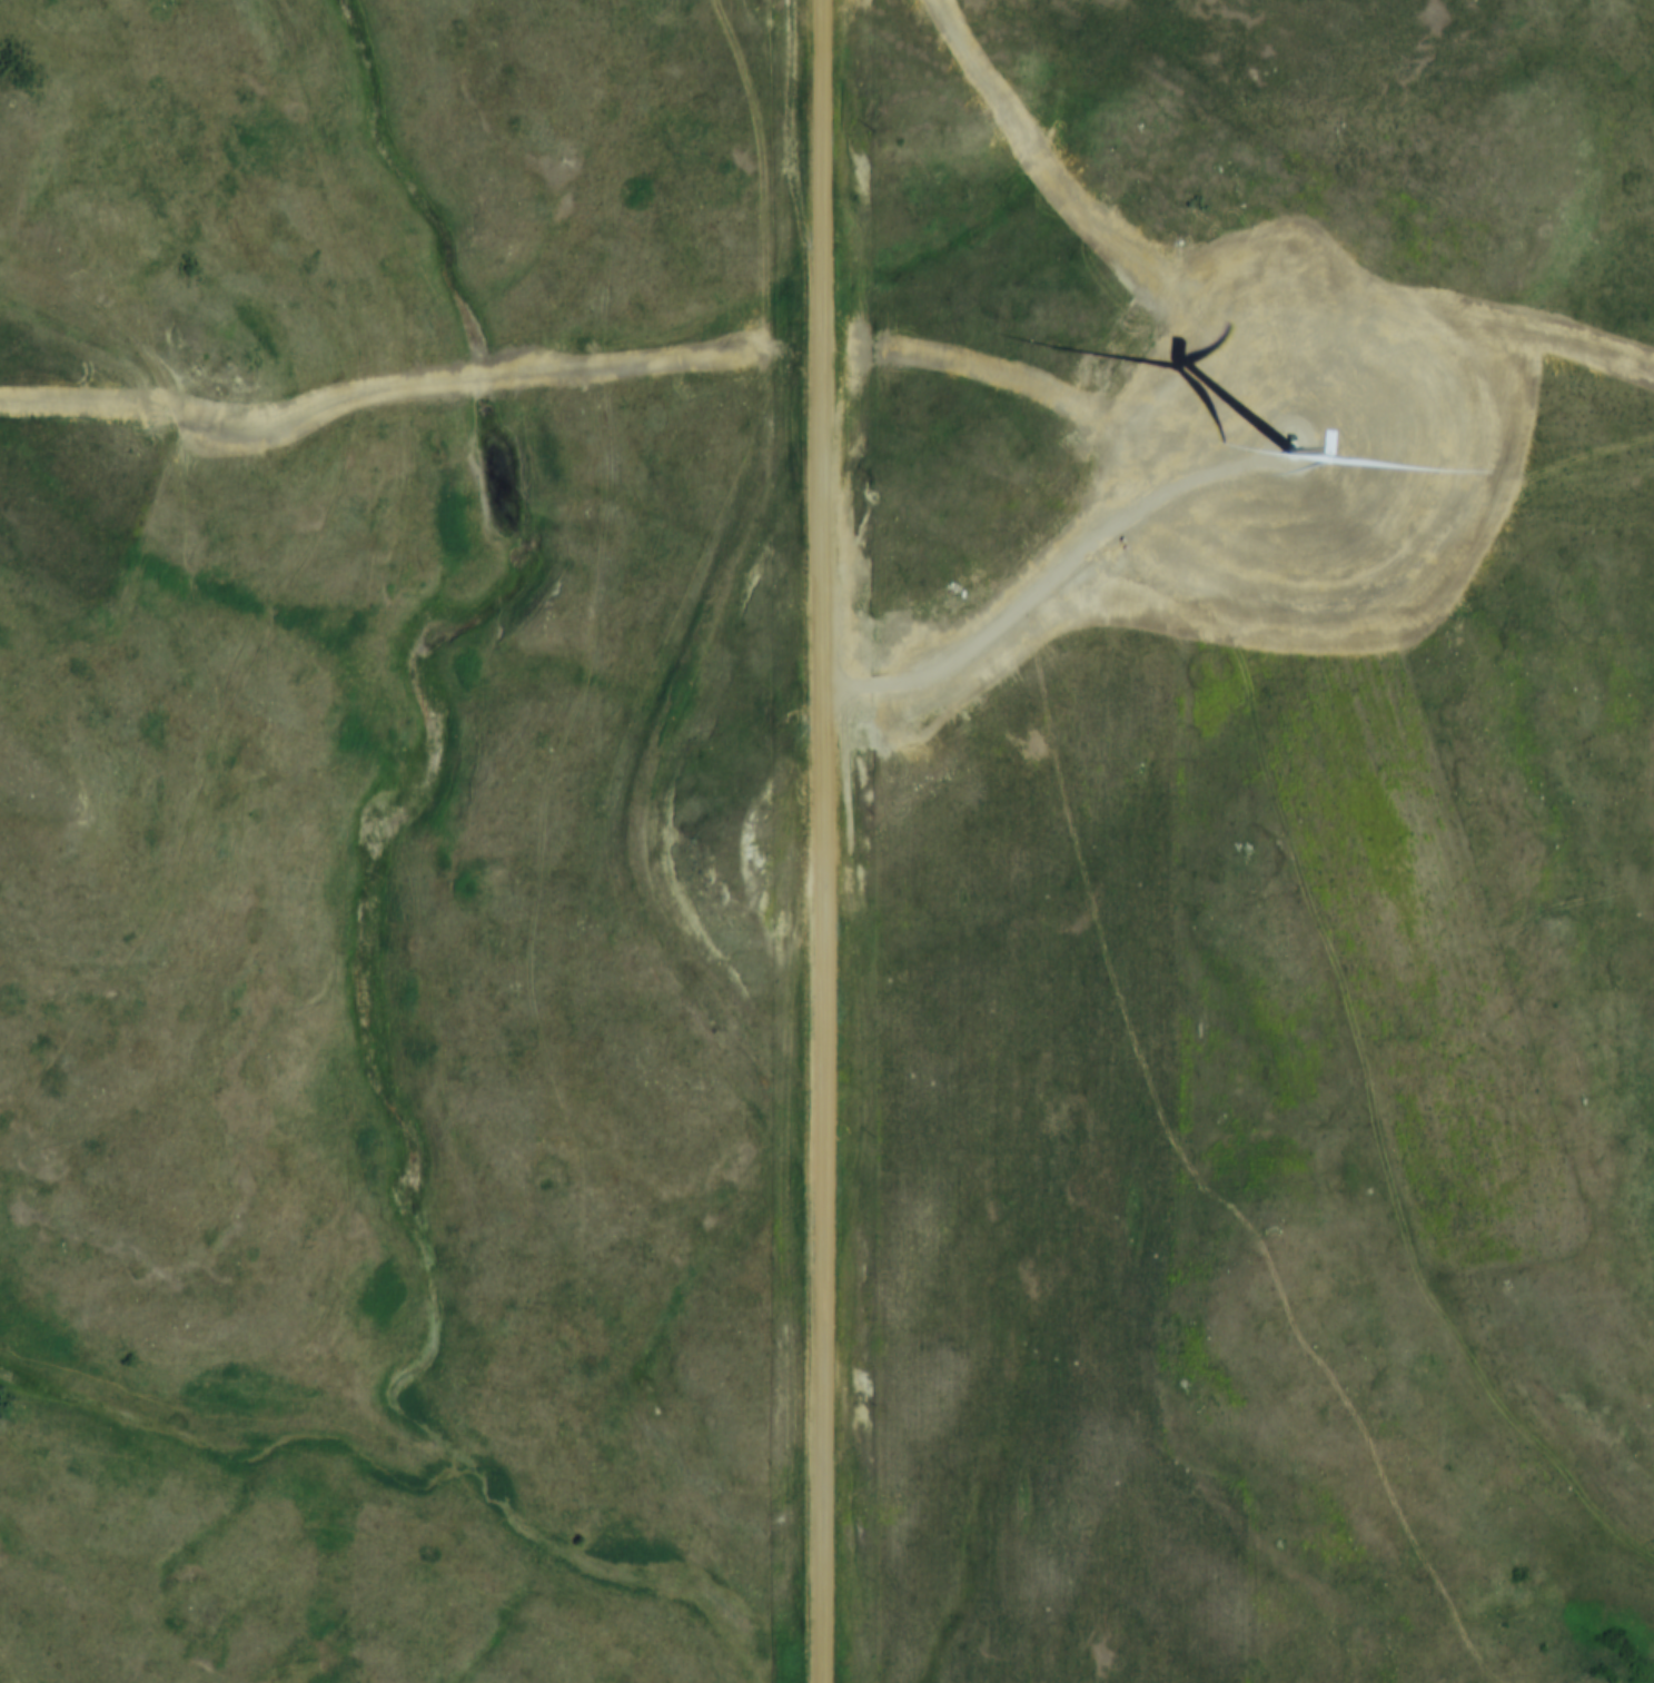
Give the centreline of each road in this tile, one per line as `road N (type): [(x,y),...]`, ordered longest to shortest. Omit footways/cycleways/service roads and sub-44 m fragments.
road 1 (residential): [(824,1682),(823,0)]

